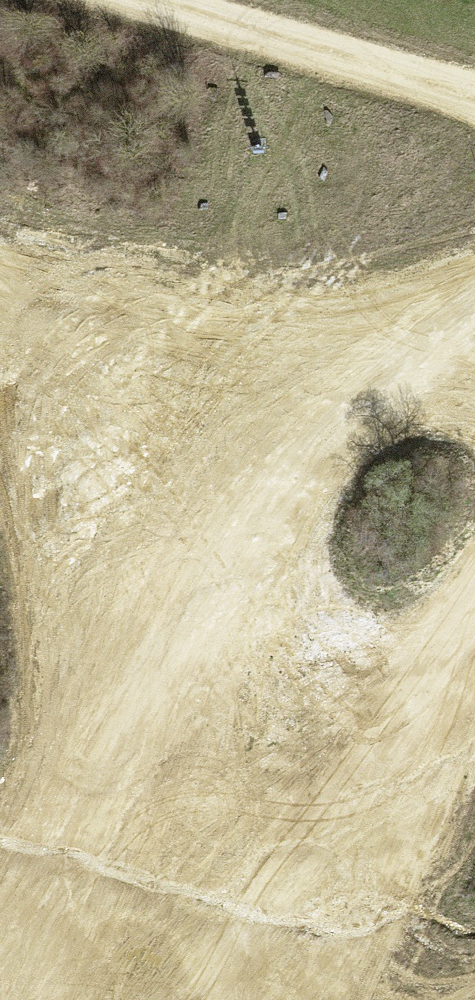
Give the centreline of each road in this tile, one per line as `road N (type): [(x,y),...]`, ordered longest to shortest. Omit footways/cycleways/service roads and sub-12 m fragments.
road 1 (track): [(474,612),(264,749),(63,999)]
road 2 (track): [(0,317),(184,448),(264,749)]
road 3 (track): [(474,95),(151,0)]
road 4 (track): [(184,448),(474,282)]

